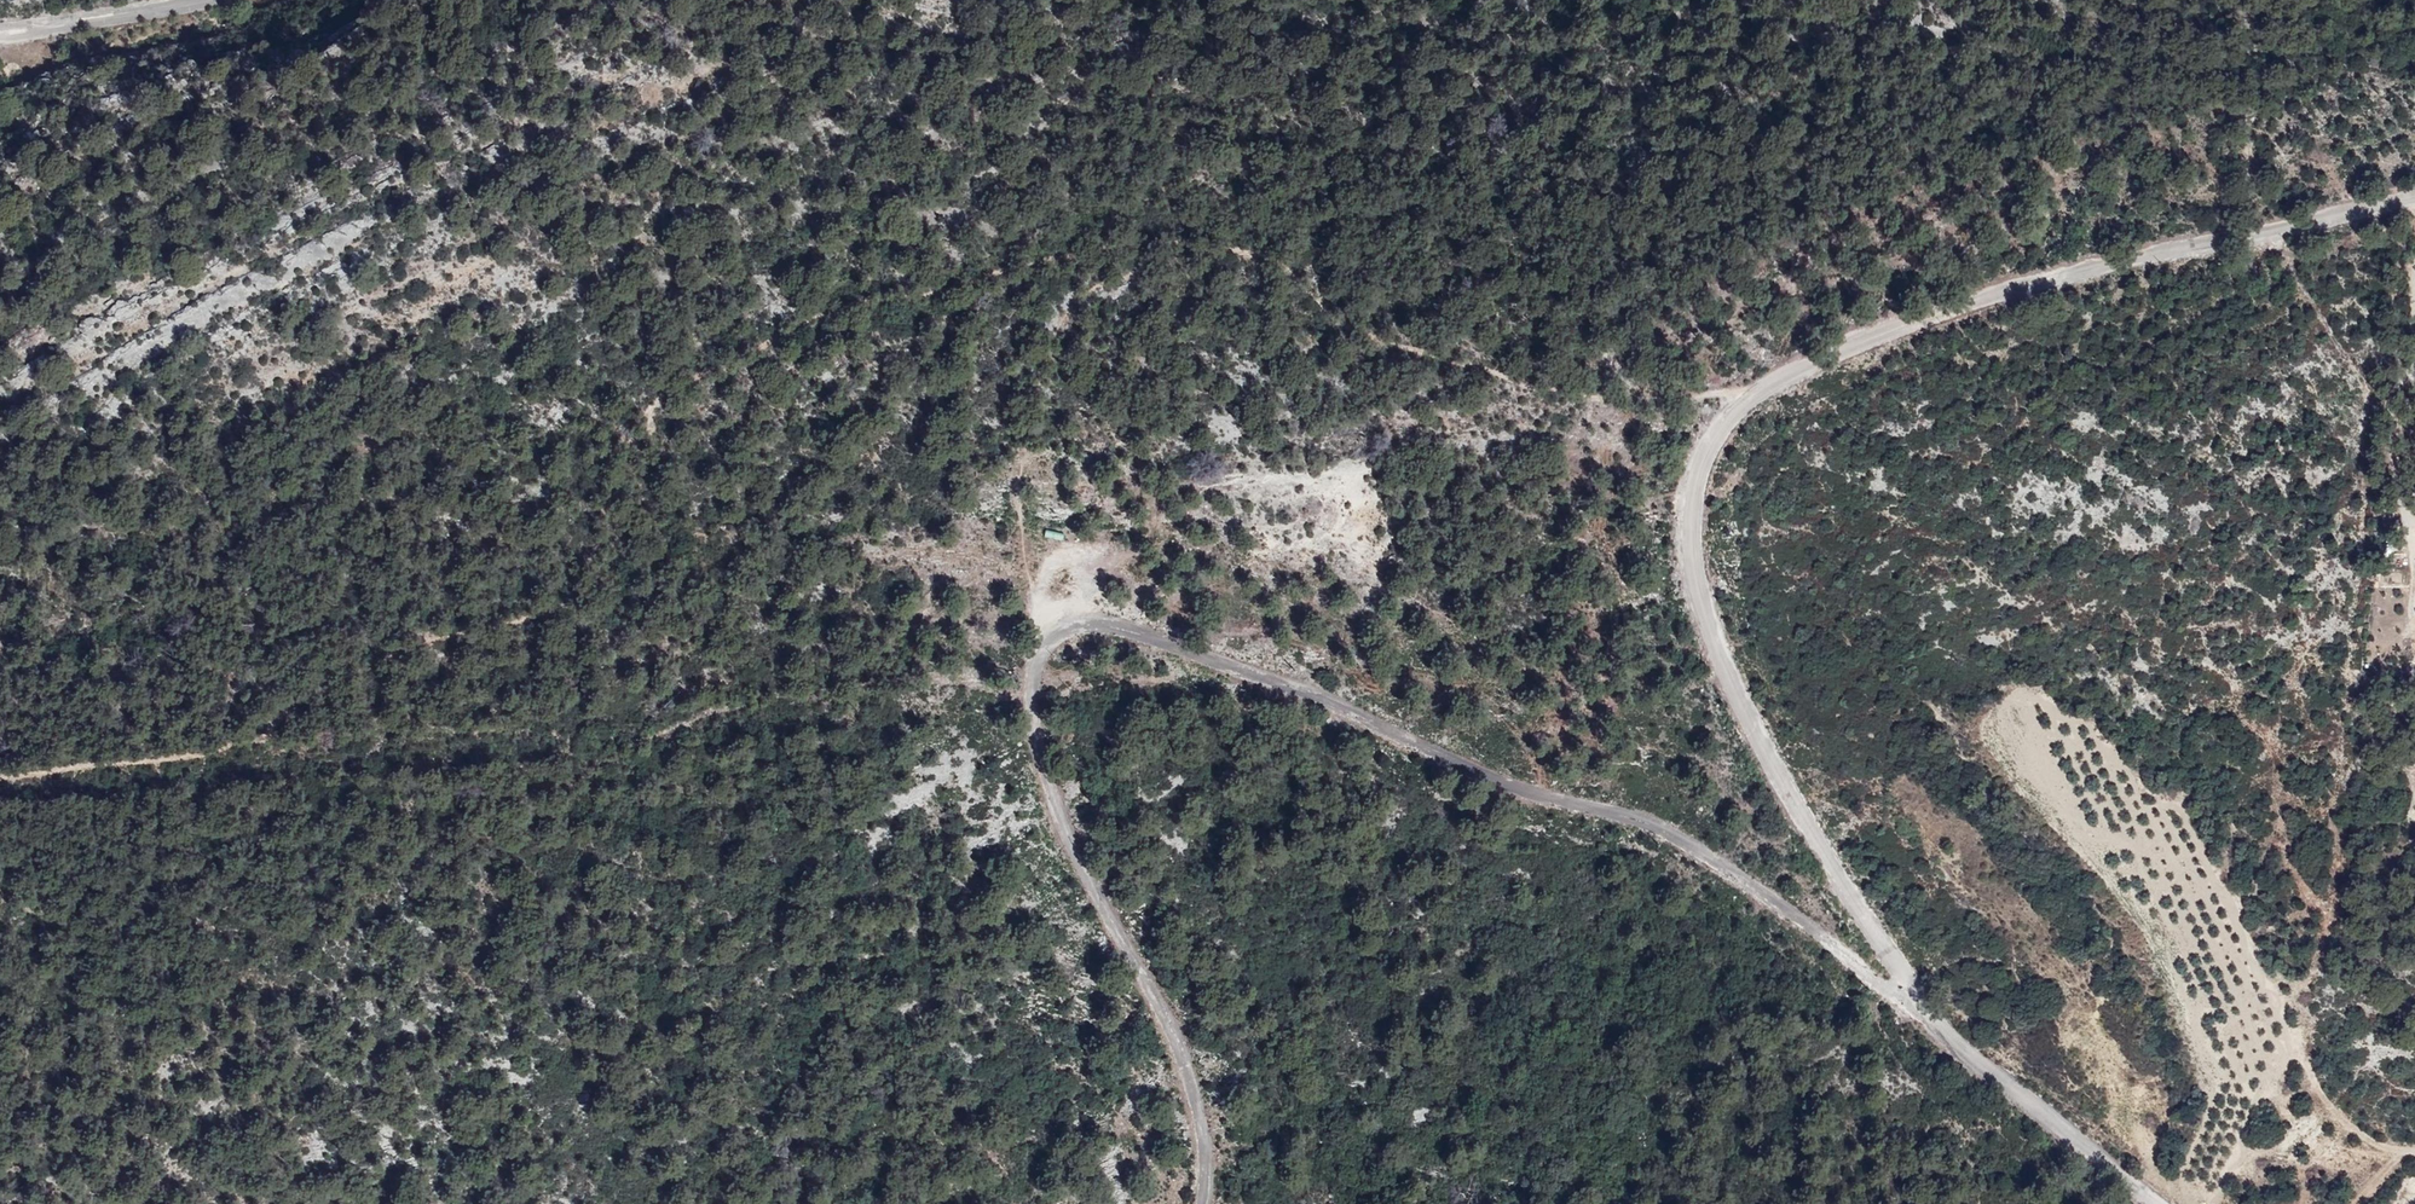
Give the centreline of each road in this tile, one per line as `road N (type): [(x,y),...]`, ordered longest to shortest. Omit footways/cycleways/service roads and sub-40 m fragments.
road 1 (unclassified): [(2150,1203),(1915,1003),(1662,829),(1482,768),(1272,673)]
road 2 (unclassified): [(1198,1203),(1205,1169),(1171,1024),(1055,813),(1032,735),(1030,683),(1042,647),(1073,629),(1134,625),(1272,673)]

